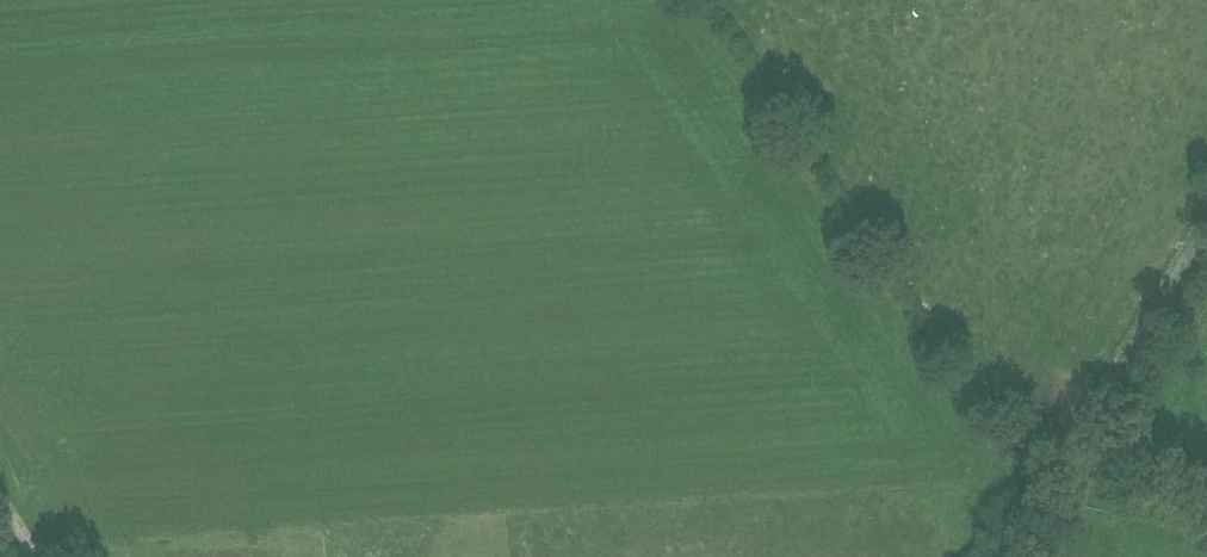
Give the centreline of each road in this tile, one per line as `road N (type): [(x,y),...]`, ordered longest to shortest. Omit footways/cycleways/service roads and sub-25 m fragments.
road 1 (unclassified): [(1014,556),(1206,235)]

